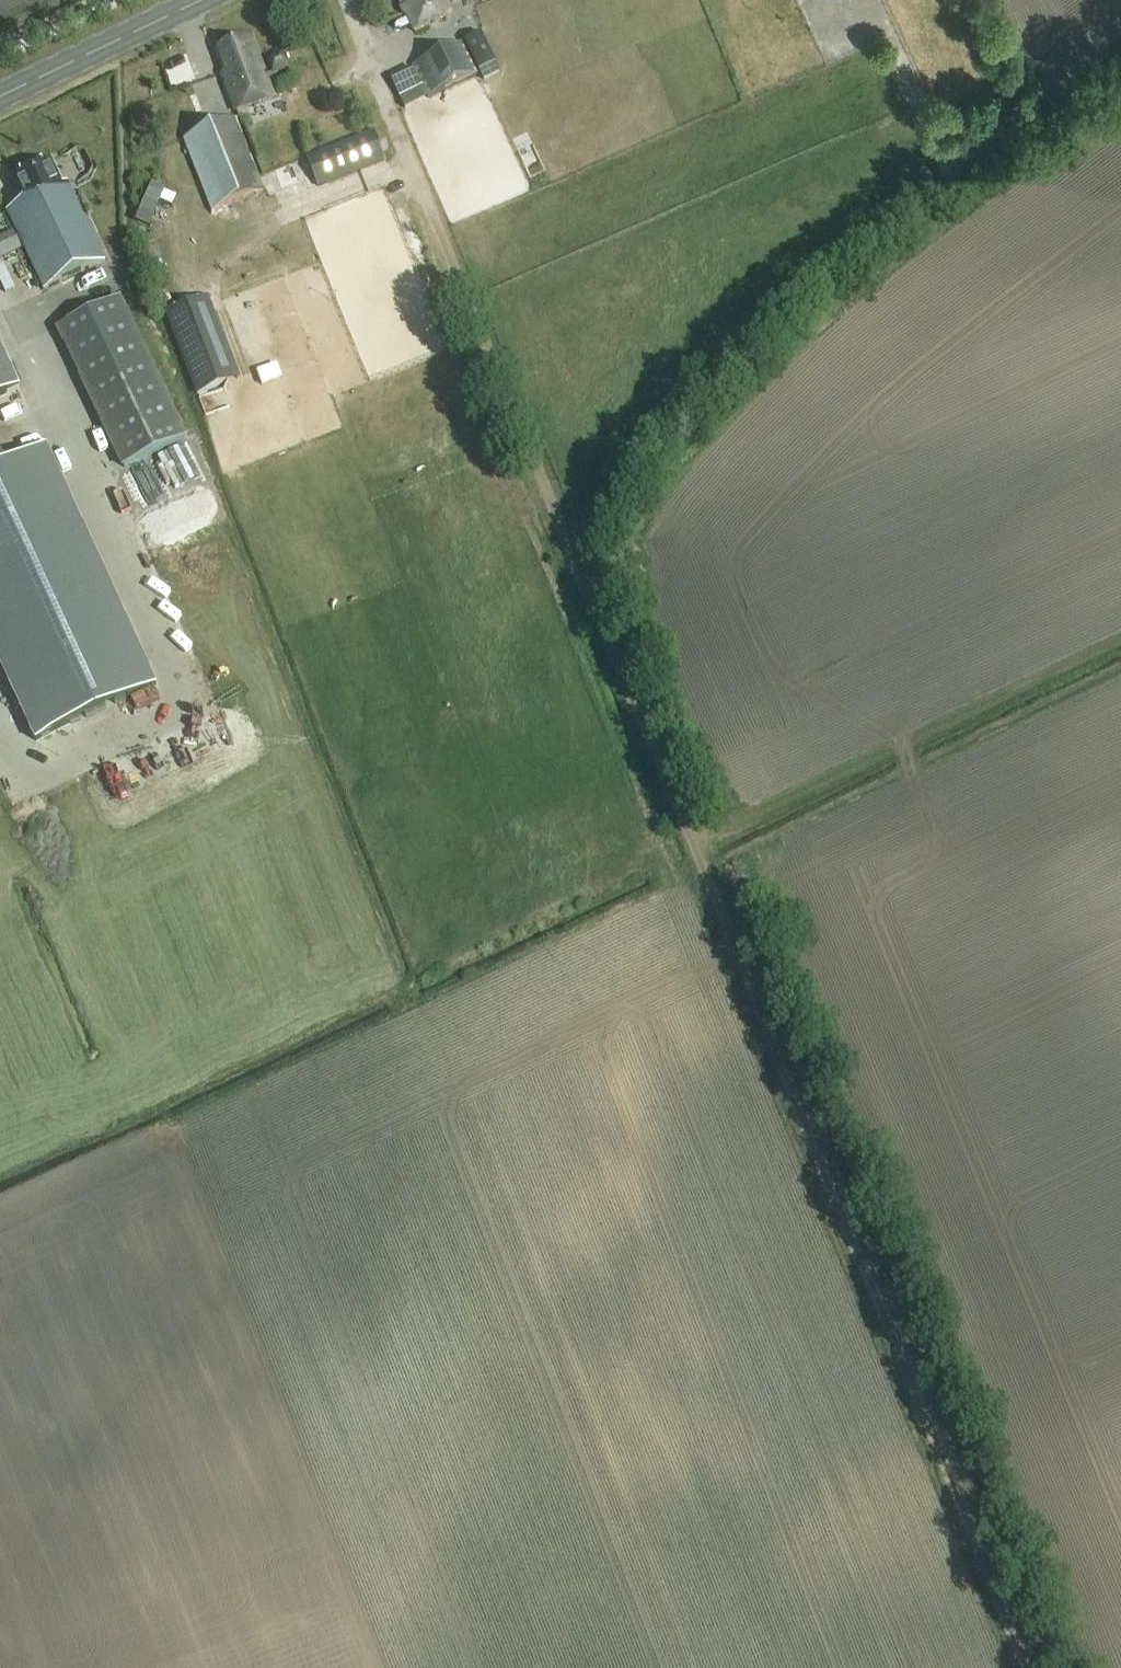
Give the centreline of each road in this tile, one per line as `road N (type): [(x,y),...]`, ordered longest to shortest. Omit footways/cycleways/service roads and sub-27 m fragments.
road 1 (track): [(345,0),(695,849)]
road 2 (track): [(695,849),(1031,1667)]
road 3 (secondary): [(0,98),(206,0)]

